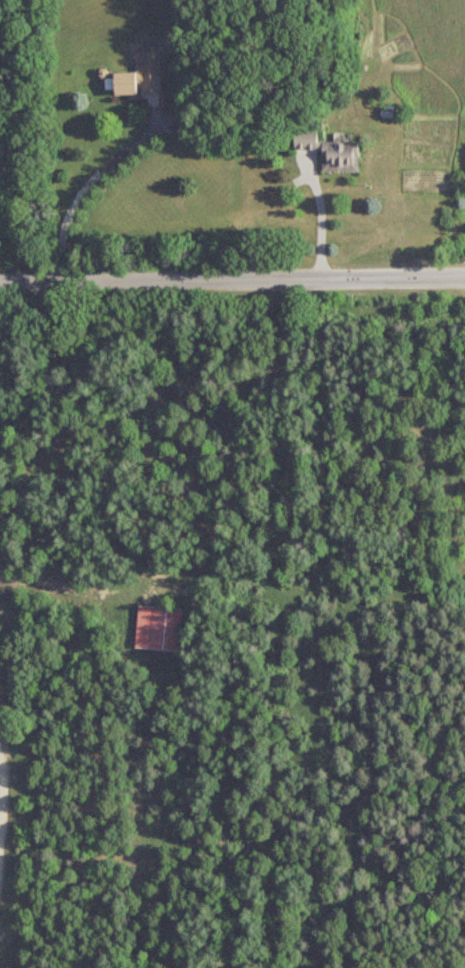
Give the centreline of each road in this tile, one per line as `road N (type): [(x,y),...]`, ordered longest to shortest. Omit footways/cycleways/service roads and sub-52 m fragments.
road 1 (residential): [(464,281),(0,285)]

